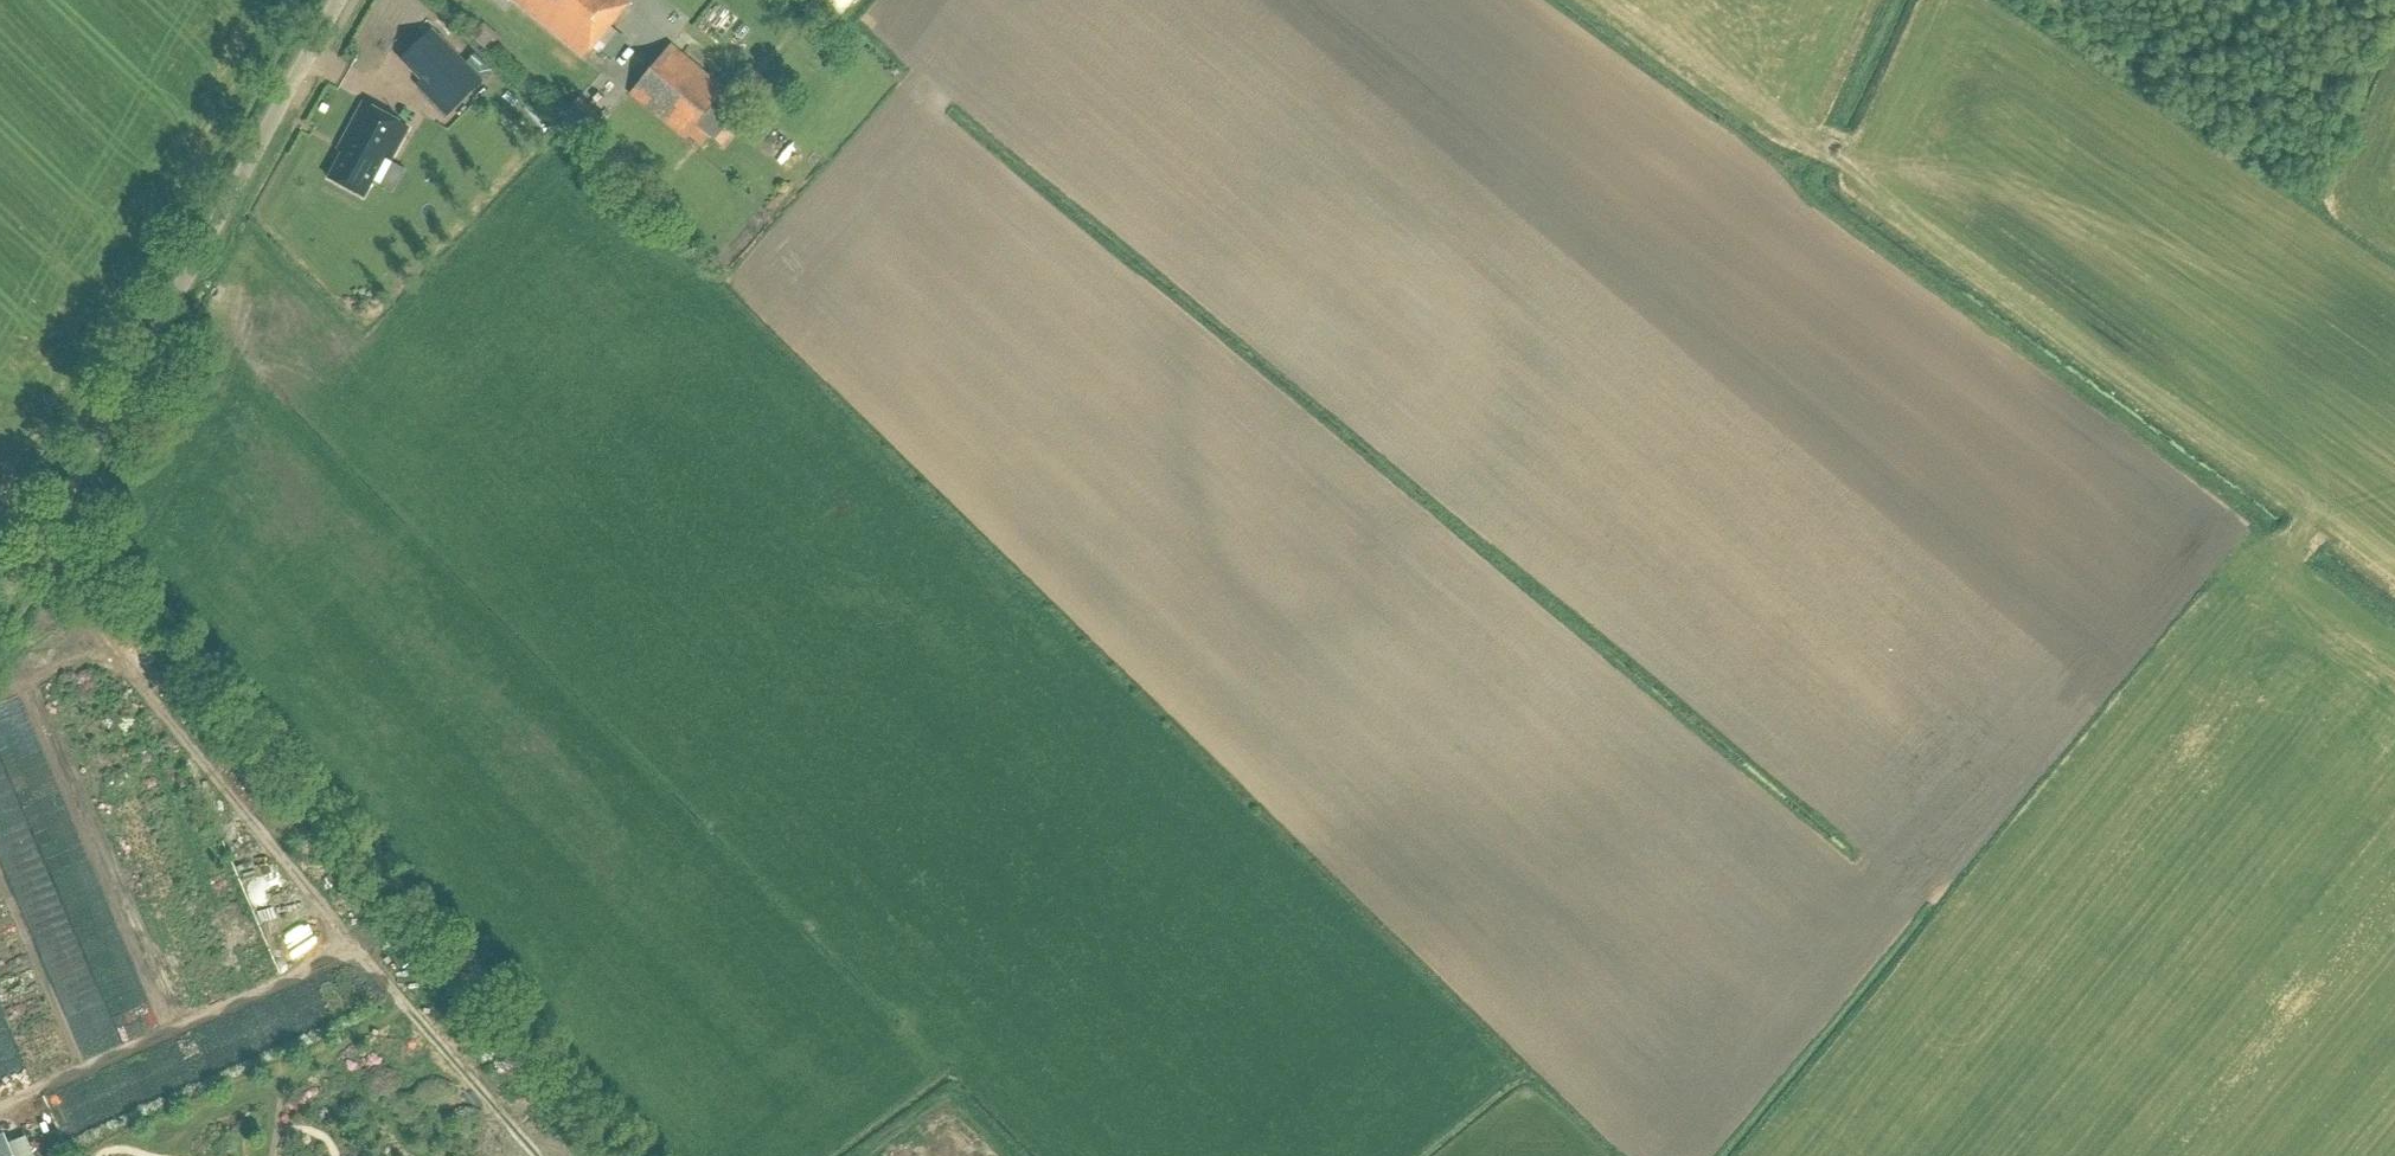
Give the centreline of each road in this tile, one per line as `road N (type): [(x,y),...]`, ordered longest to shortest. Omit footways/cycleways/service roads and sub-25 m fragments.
road 1 (track): [(36,545),(69,579),(108,646),(535,1155)]
road 2 (track): [(1942,0),(1871,142),(1867,170),(1883,197),(2315,508)]
road 3 (unclassified): [(0,605),(339,0)]
road 4 (track): [(0,1106),(357,950)]
road 5 (track): [(1867,170),(1604,0)]

